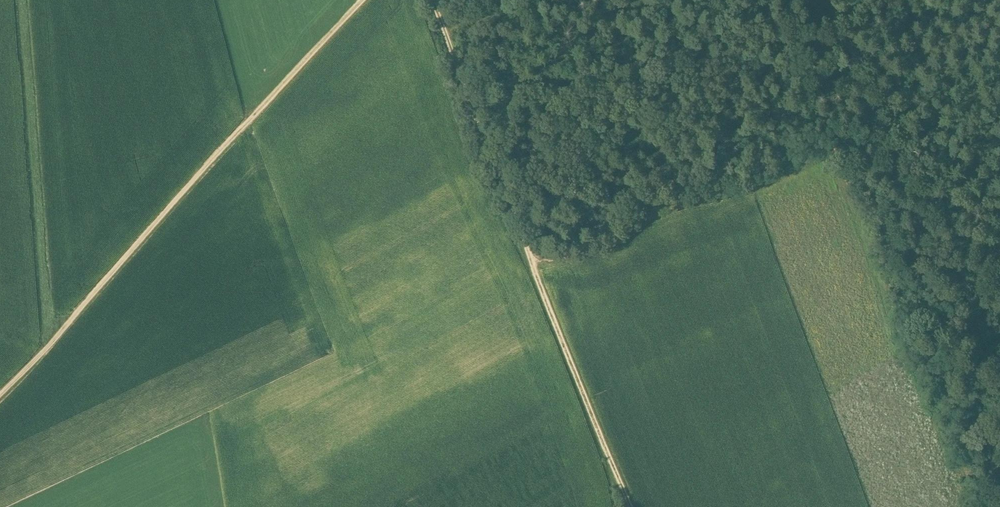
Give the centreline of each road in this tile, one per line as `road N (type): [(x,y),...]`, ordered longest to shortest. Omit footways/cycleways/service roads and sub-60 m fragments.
road 1 (track): [(0,384),(362,0)]
road 2 (track): [(431,0),(532,264)]
road 3 (track): [(532,264),(628,506)]
road 4 (track): [(853,0),(933,183)]
road 5 (track): [(933,183),(999,341)]

